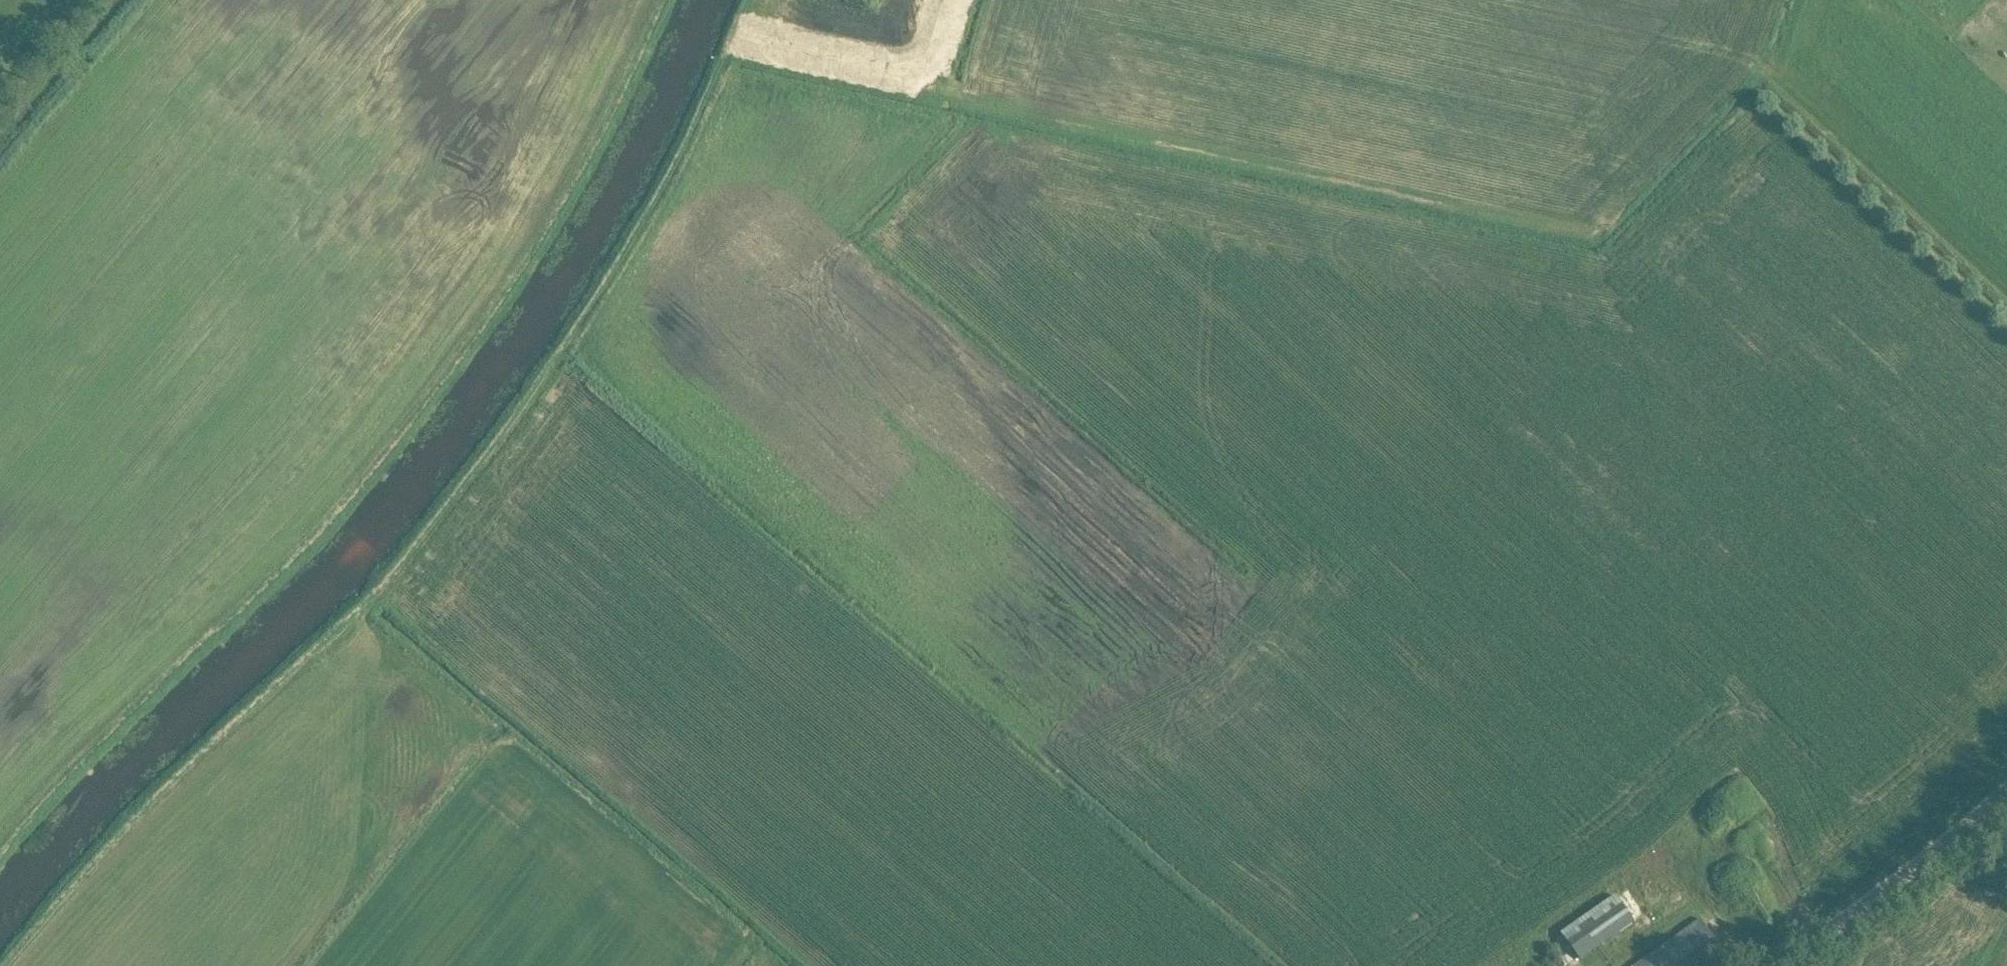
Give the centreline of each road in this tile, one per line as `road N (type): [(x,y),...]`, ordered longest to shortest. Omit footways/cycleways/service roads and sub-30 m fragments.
road 1 (track): [(31,965),(390,588),(599,310),(739,44),(891,78),(915,70),(939,48),(954,0)]
road 2 (unclassified): [(1781,965),(2006,790)]

